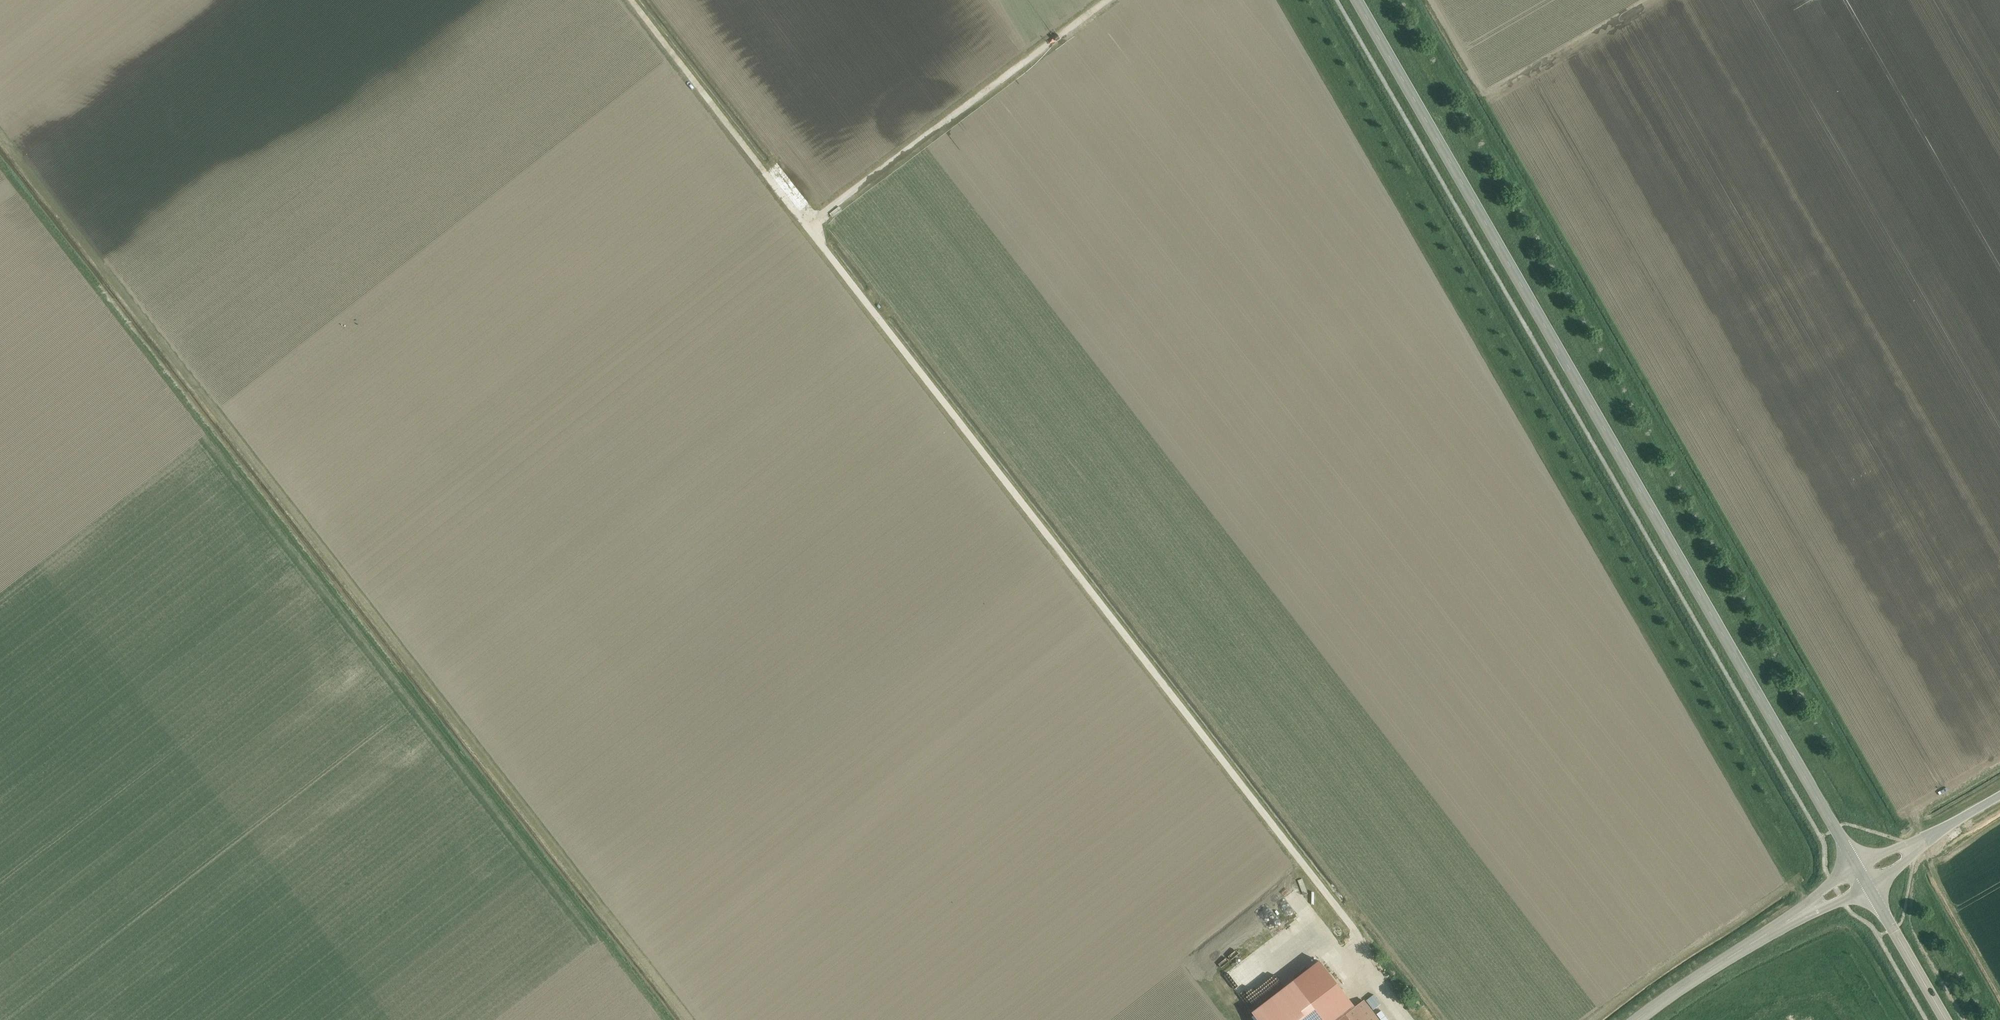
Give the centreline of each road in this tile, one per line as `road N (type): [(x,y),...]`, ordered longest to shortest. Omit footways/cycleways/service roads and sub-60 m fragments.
road 1 (tertiary): [(1354,0),(1855,868)]
road 2 (unclassified): [(1639,1019),(1802,911)]
road 3 (tertiary): [(1868,890),(1943,1019)]

